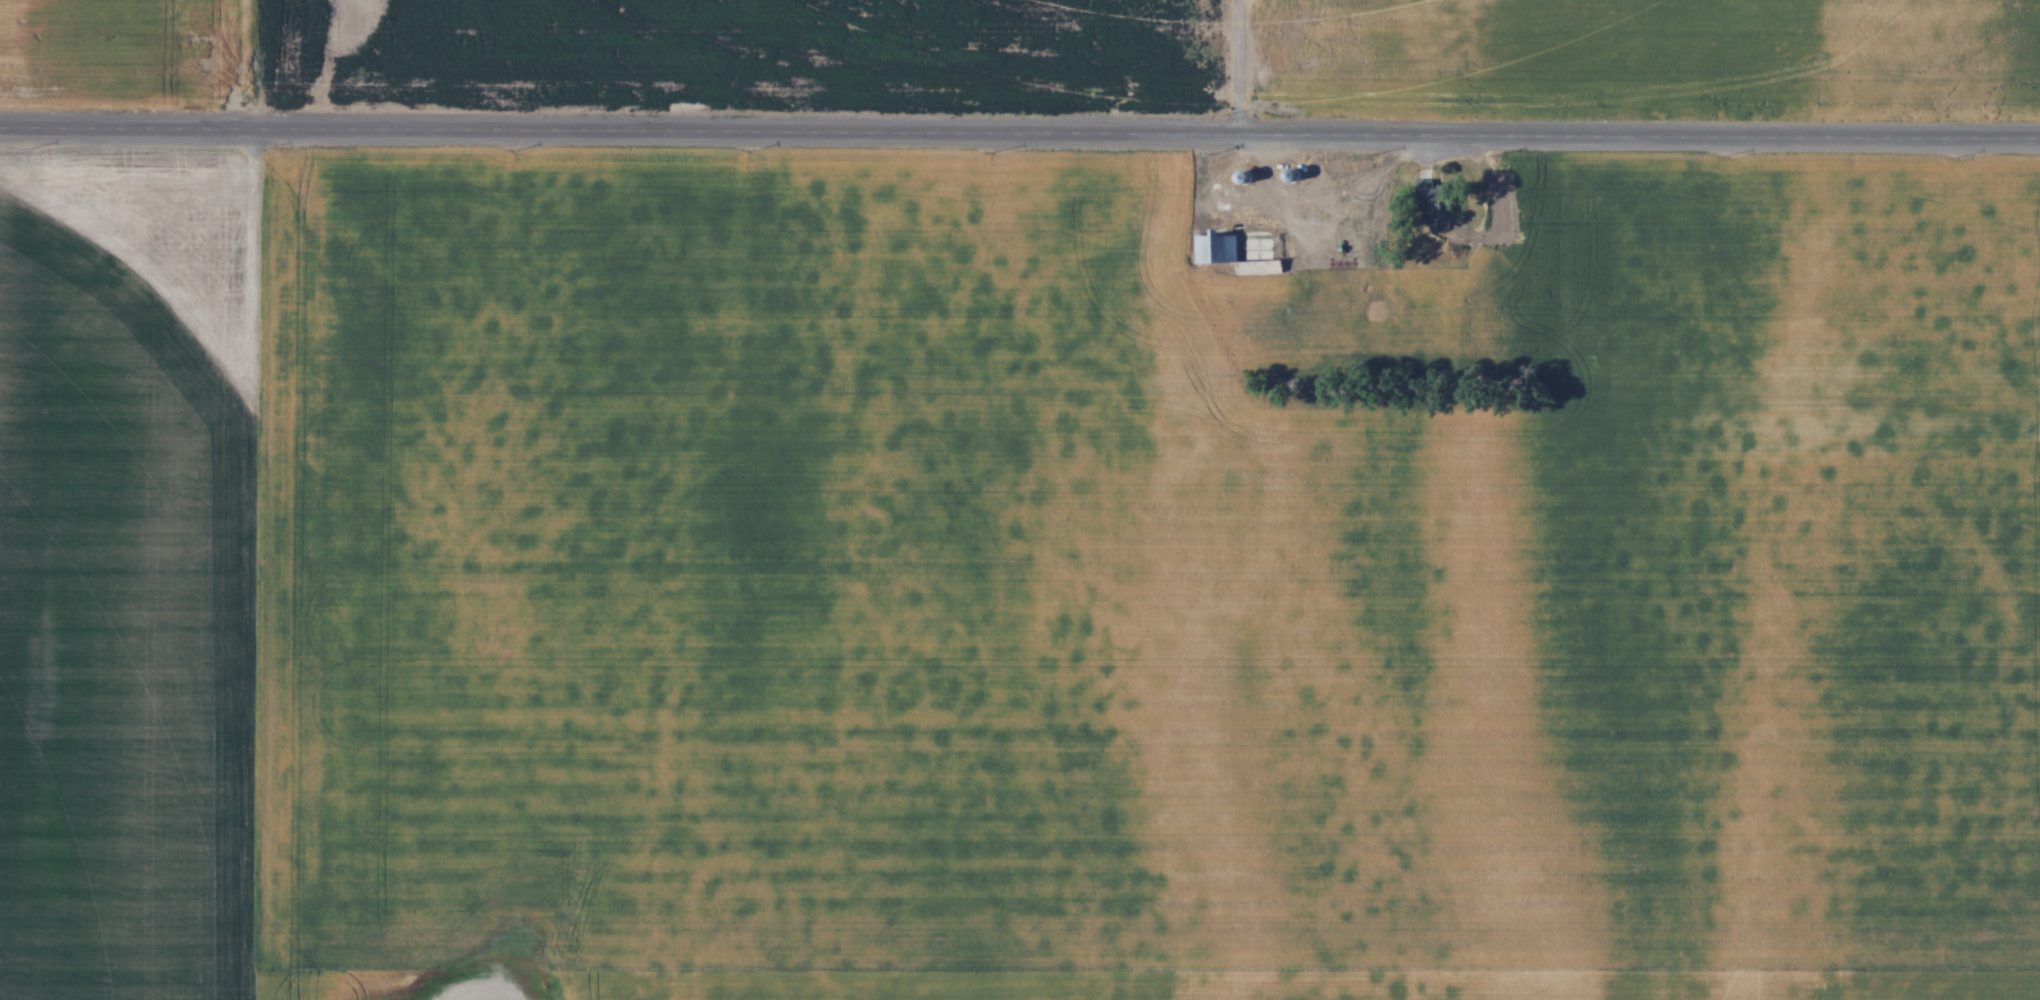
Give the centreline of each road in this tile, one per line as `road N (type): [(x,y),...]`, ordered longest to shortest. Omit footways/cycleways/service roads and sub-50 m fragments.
road 1 (tertiary): [(0,131),(2039,135)]

